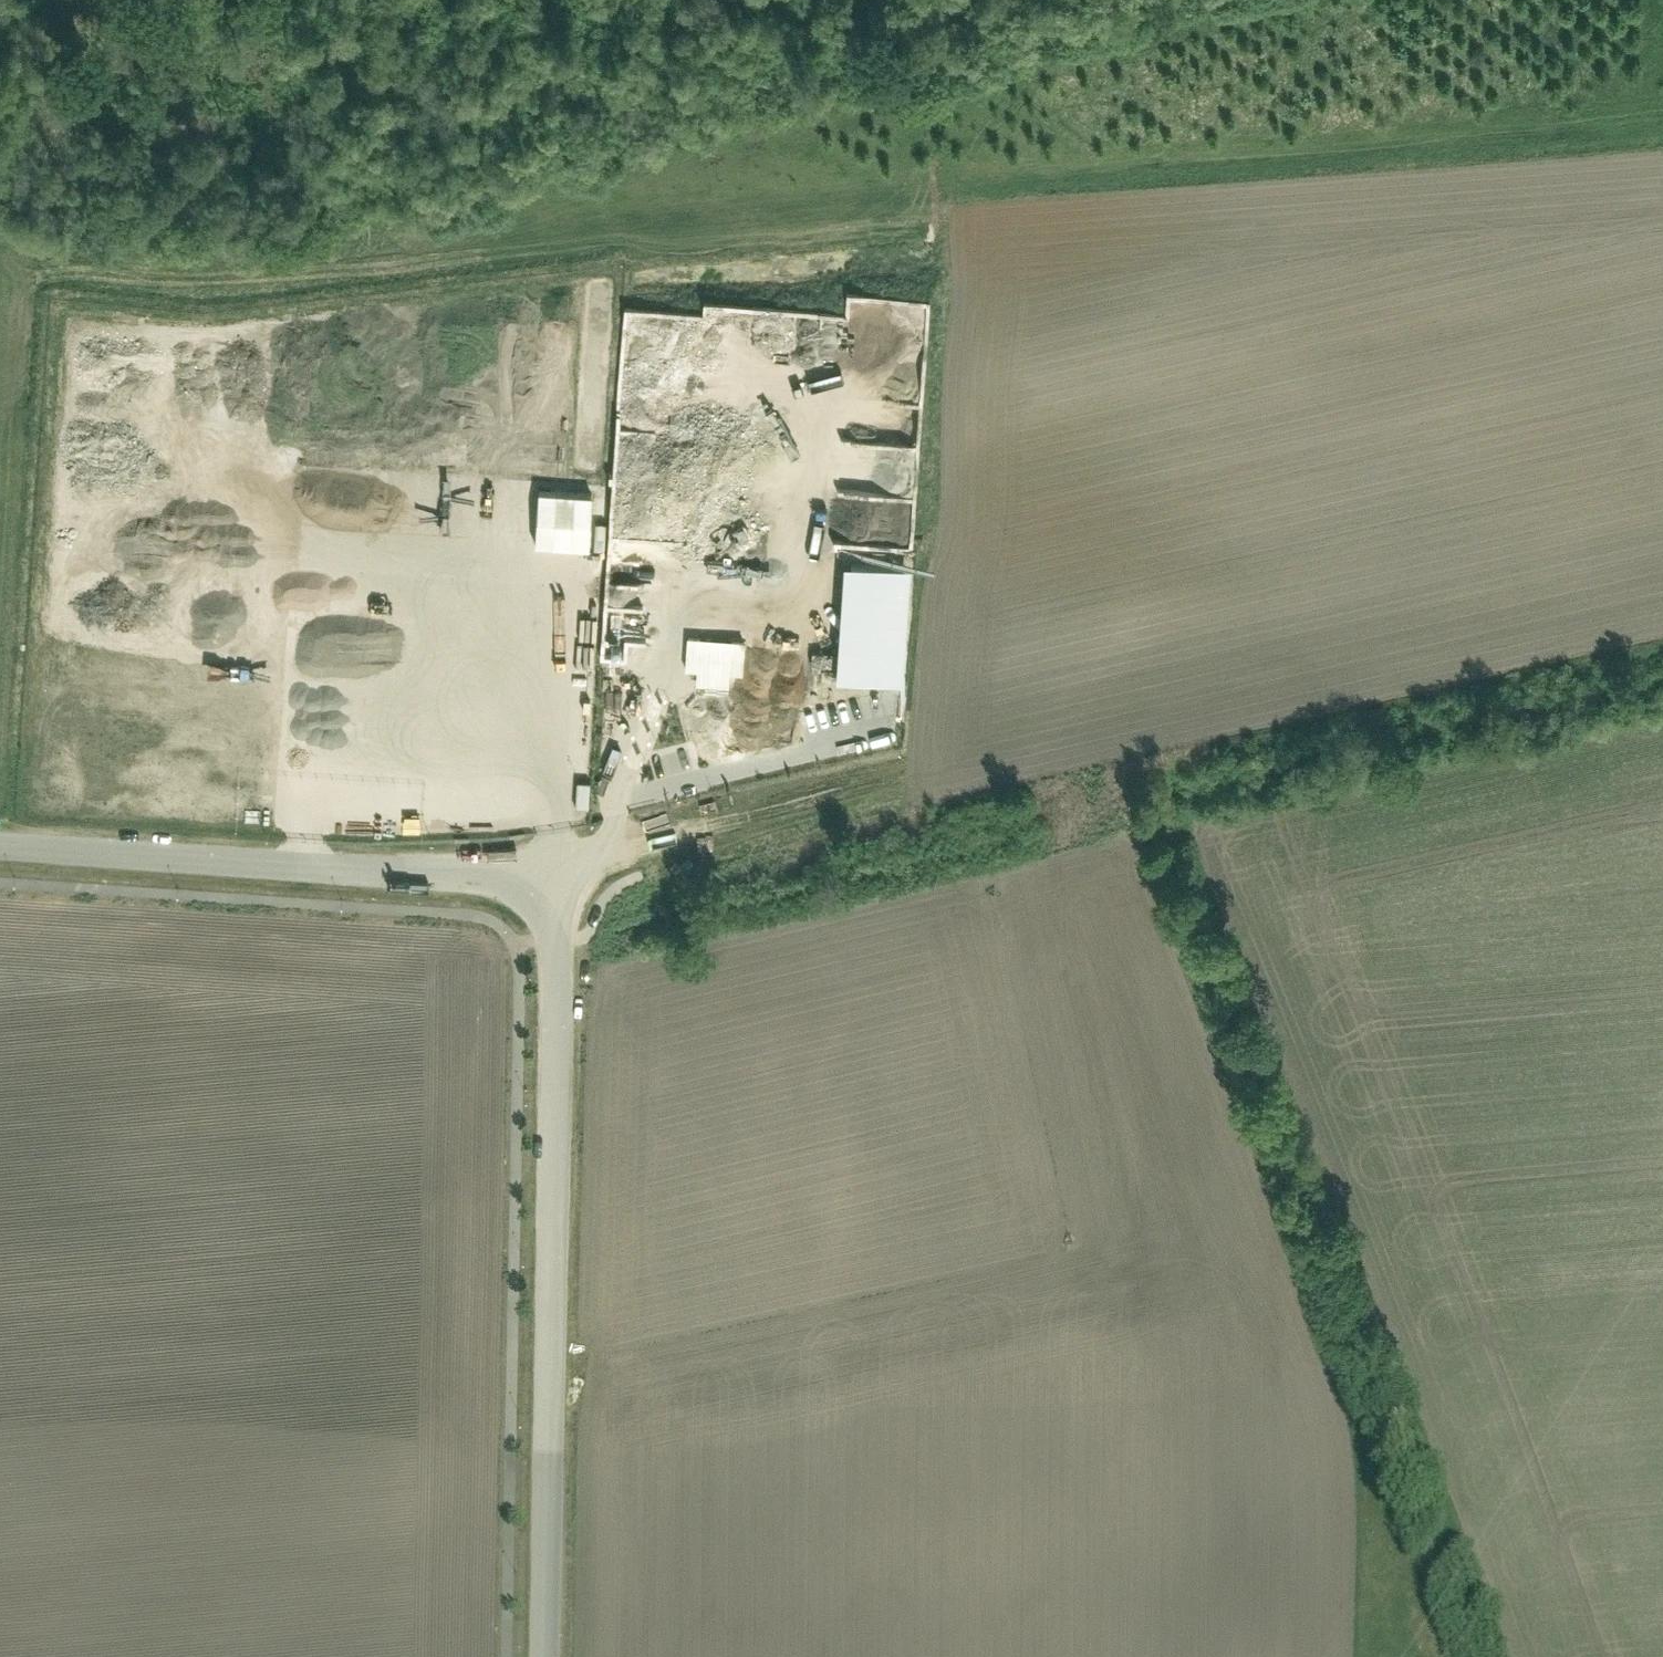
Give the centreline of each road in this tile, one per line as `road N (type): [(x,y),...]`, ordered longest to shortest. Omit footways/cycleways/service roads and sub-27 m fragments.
road 1 (residential): [(544,1656),(565,945),(546,898),(509,873)]
road 2 (residential): [(509,873),(0,847)]
road 3 (residential): [(509,873),(627,849)]

